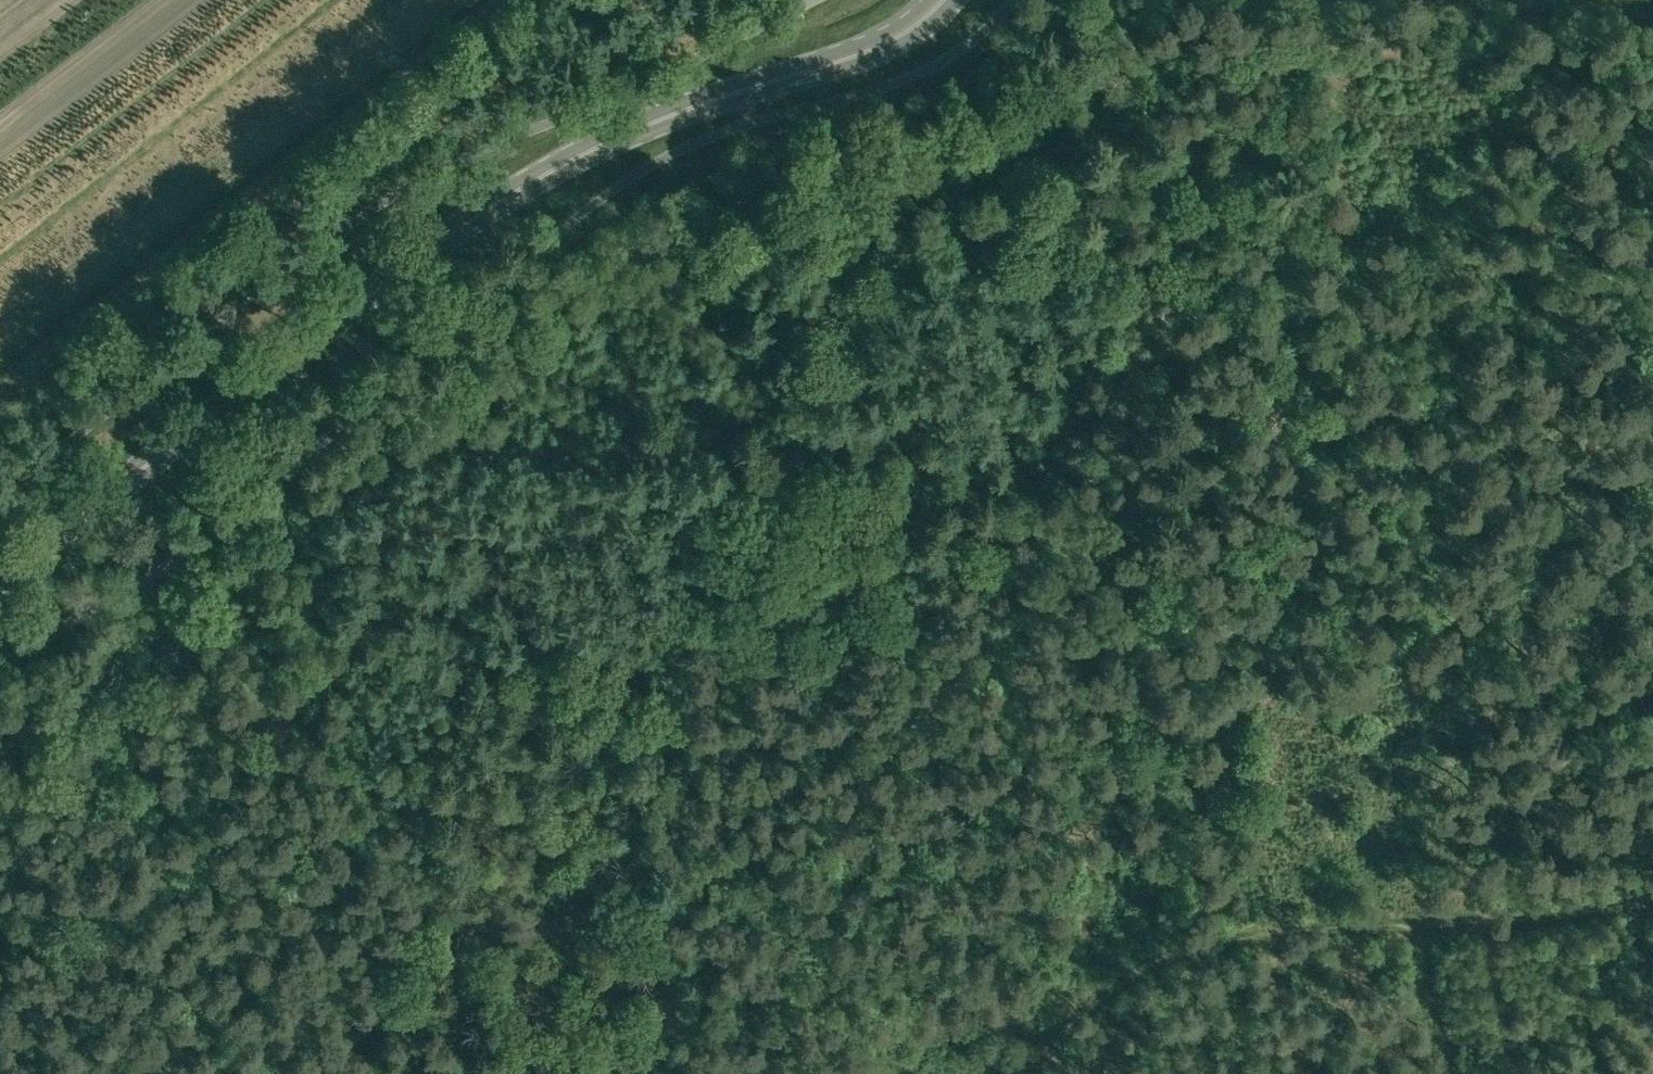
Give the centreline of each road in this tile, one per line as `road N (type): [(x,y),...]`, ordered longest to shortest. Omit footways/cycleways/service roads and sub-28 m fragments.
road 1 (secondary): [(0,574),(534,182),(619,138),(918,26)]
road 2 (track): [(1420,923),(1266,935),(1175,954),(1104,994),(1019,1073)]
road 3 (track): [(1652,903),(1420,923)]
road 4 (track): [(1442,1073),(1420,923)]

